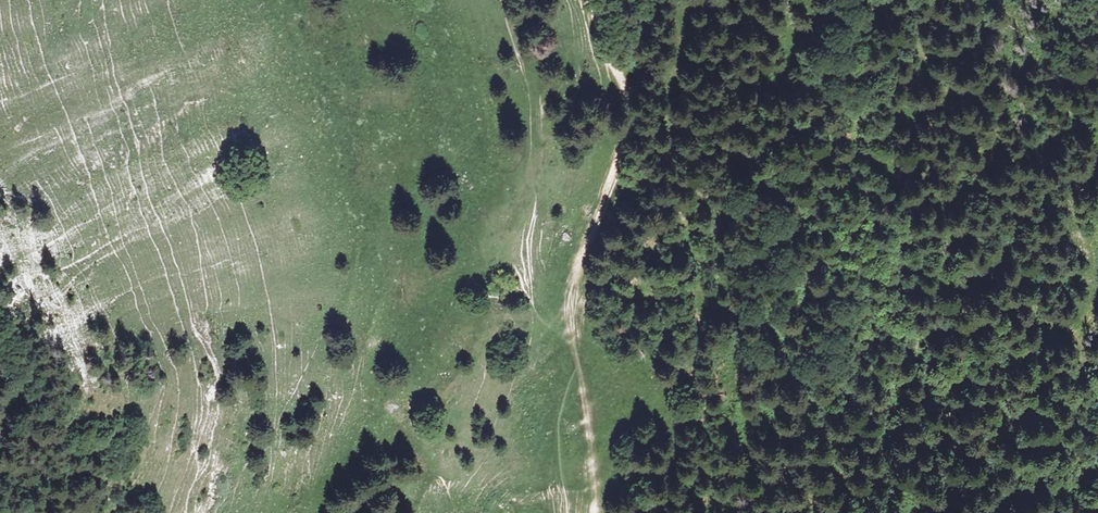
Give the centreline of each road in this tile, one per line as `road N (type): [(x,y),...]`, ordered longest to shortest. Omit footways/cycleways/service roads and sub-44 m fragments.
road 1 (track): [(582,0),(626,111),(577,301),(591,512)]

